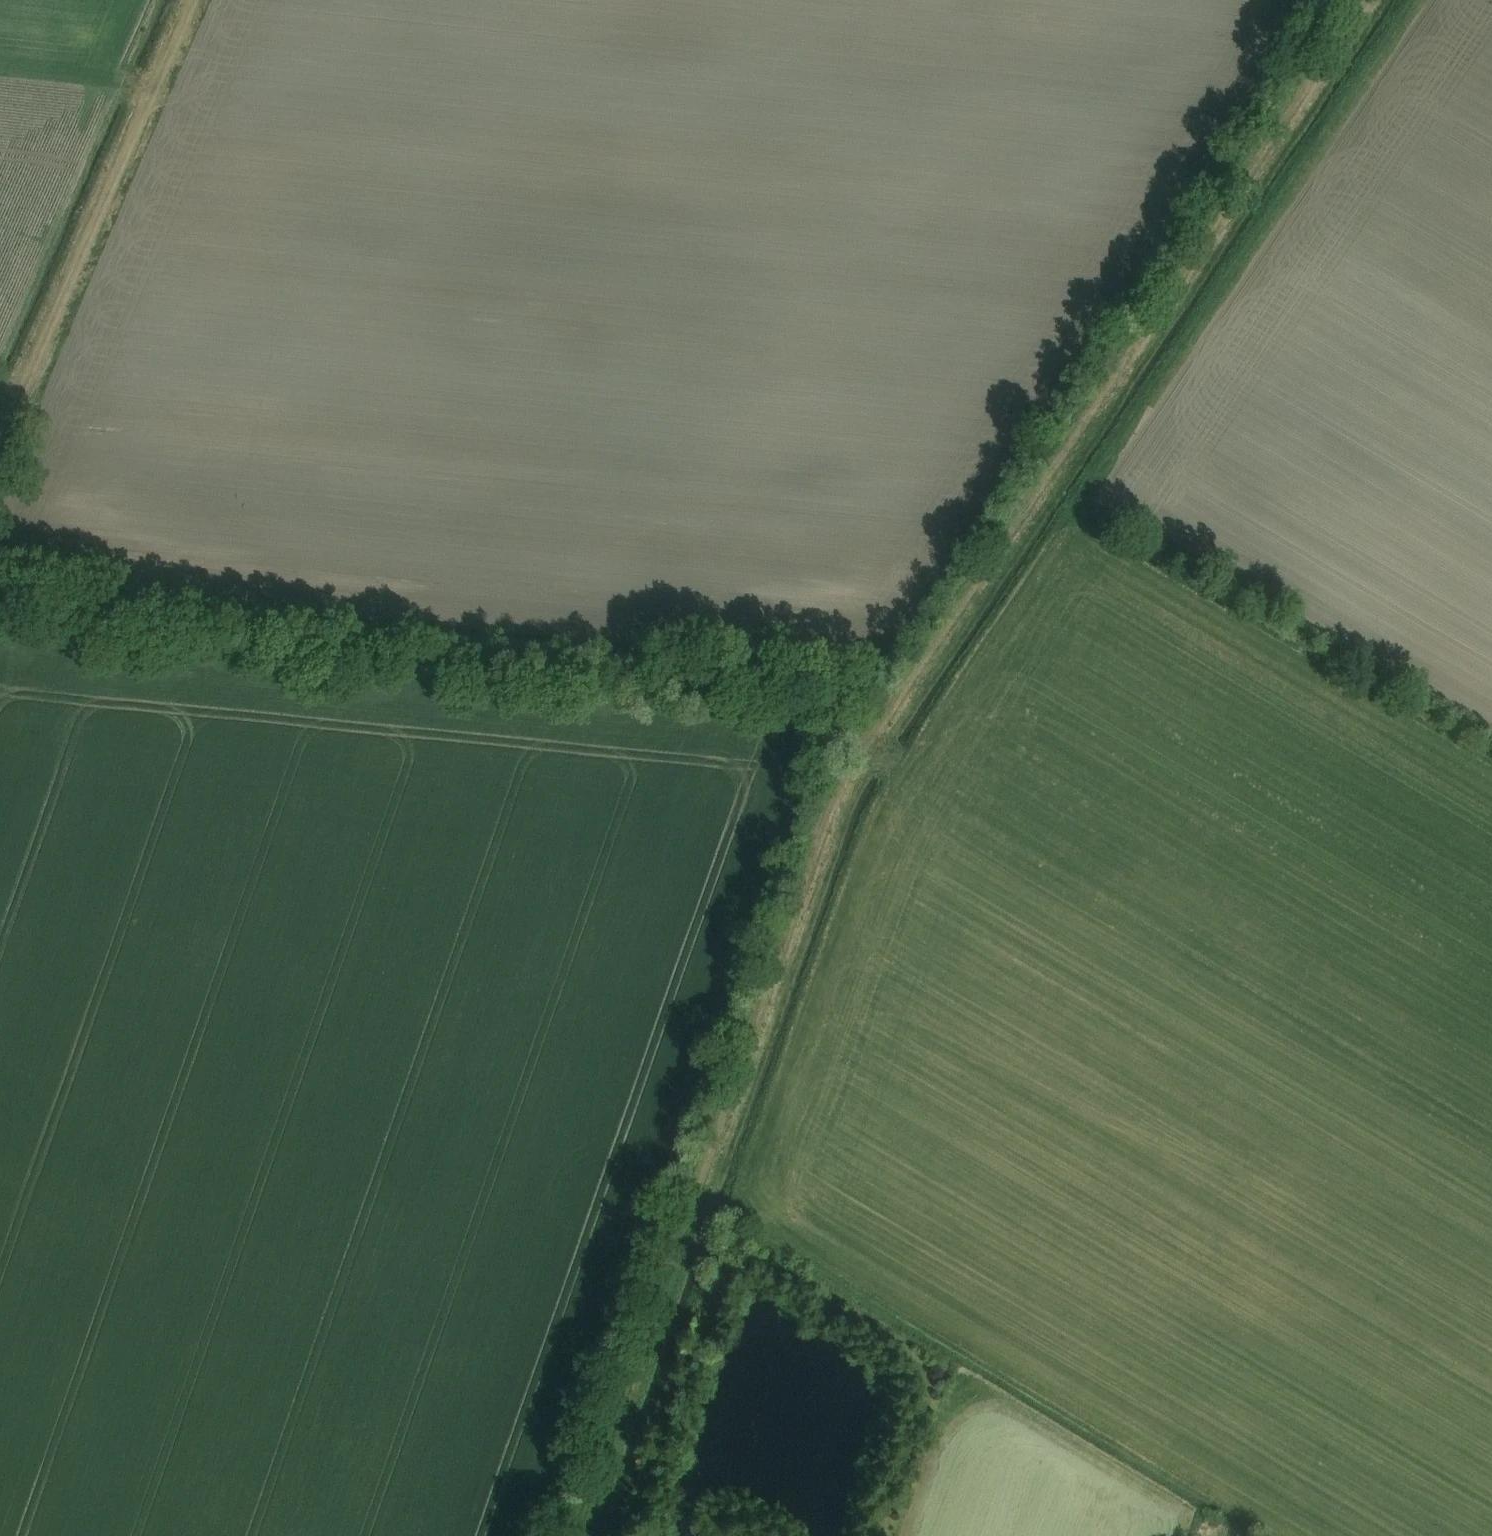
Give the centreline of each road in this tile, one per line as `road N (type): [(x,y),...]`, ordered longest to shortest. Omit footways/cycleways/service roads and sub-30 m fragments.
road 1 (track): [(1361,0),(865,744),(840,793),(575,1535)]
road 2 (track): [(211,0),(0,490)]

